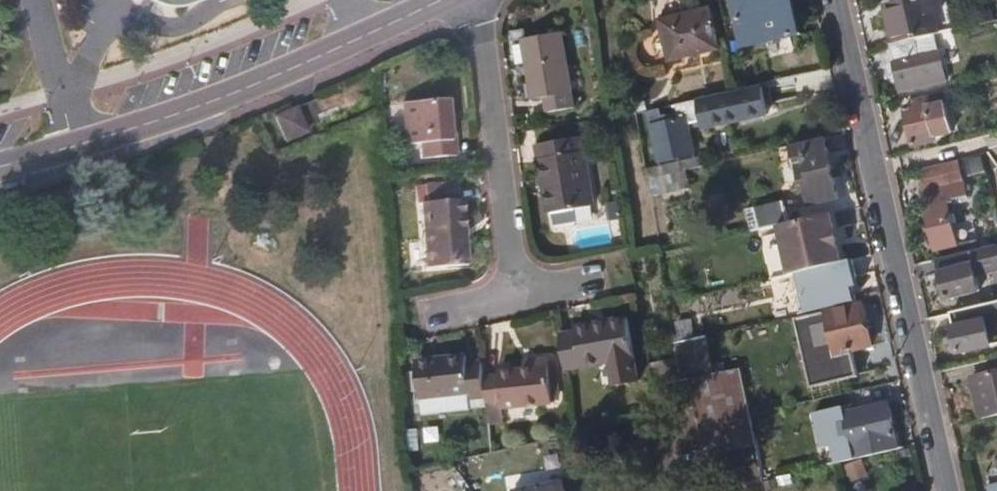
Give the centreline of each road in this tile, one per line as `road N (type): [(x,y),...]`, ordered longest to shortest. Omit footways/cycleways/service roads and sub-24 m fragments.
road 1 (residential): [(833,0),(947,490)]
road 2 (residential): [(70,148),(199,107),(441,0)]
road 3 (residential): [(484,0),(517,296)]
road 4 (residential): [(35,0),(70,148)]

